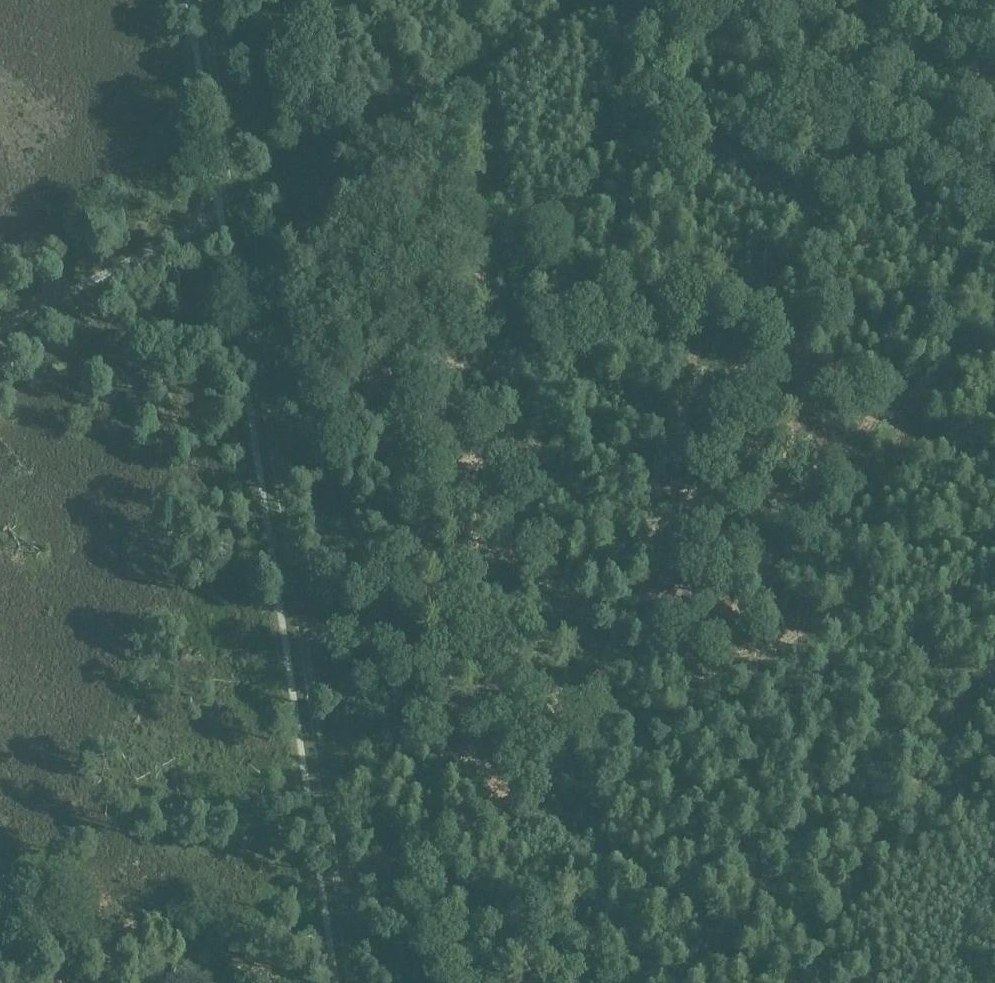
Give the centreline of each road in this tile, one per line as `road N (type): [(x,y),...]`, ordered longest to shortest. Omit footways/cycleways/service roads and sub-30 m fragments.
road 1 (track): [(613,0),(230,205)]
road 2 (track): [(0,323),(230,205)]

